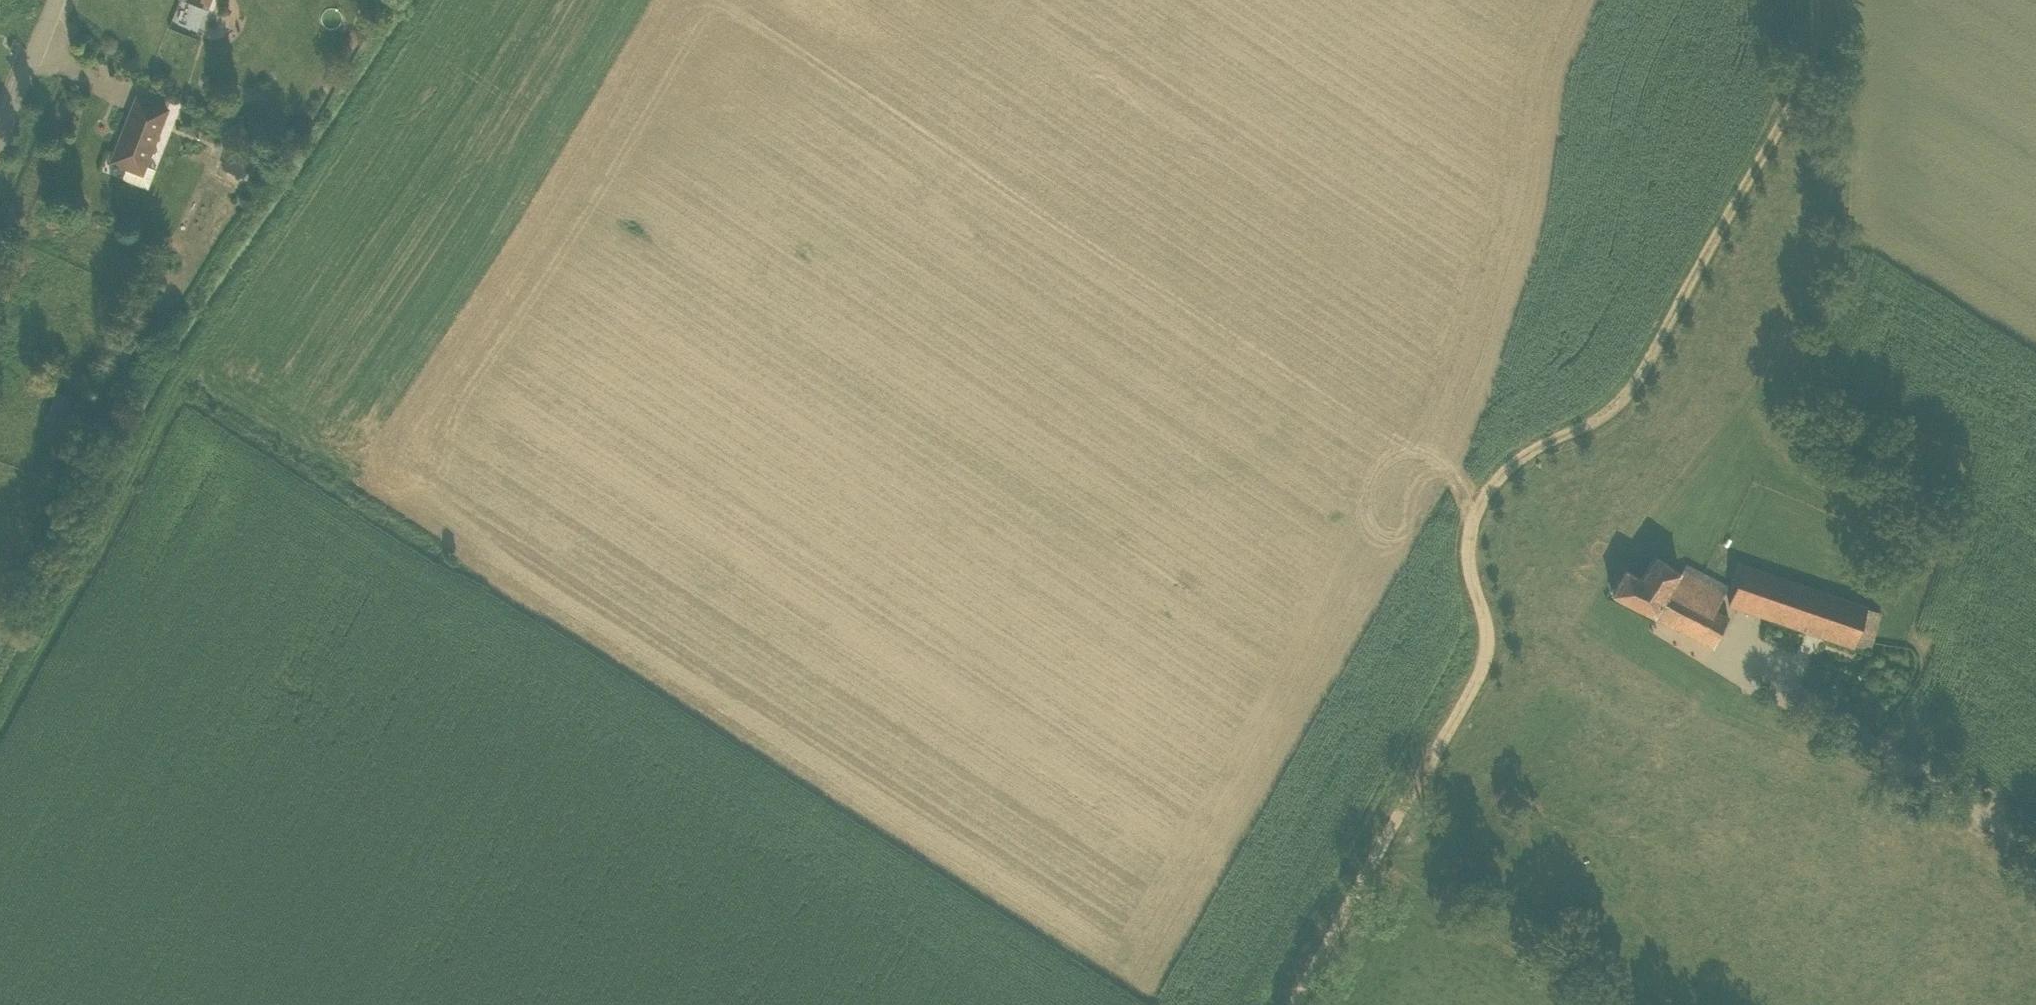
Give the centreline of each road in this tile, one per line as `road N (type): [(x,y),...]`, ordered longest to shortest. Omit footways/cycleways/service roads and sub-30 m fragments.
road 1 (track): [(1292,1004),(1482,671),(1489,642),(1469,556),(1487,493),(1519,460),(1623,400),(1644,370),(1803,88),(1816,46),(1816,0)]
road 2 (unclassified): [(0,169),(66,0)]

